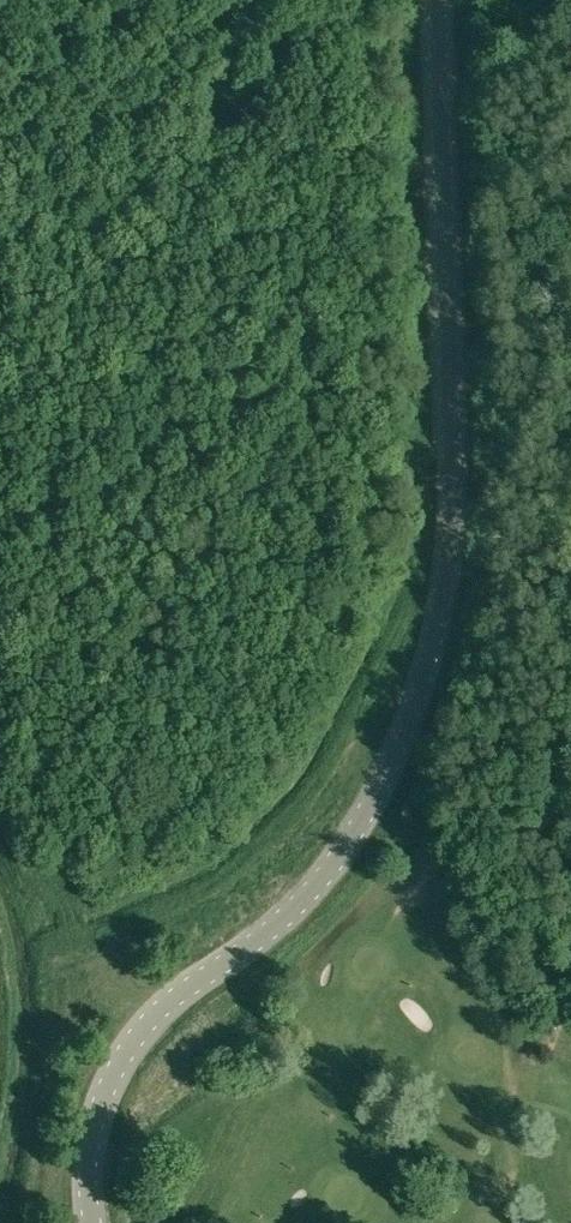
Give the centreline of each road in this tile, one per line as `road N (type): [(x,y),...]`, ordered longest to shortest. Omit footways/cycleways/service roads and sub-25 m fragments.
road 1 (tertiary): [(93,1222),(93,1137),(121,1060),(159,1012),(265,935),(320,879),(368,810),(421,684),(444,597),(454,484),(438,0)]

